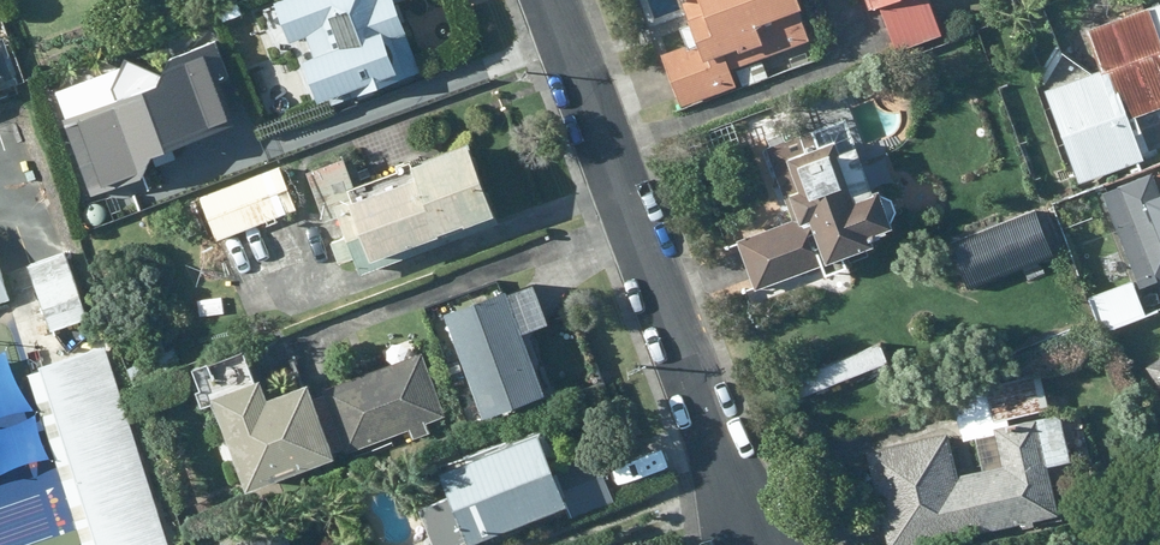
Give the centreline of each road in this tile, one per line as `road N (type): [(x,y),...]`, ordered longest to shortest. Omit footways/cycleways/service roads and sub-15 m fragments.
road 1 (residential): [(552,0),(759,539)]

